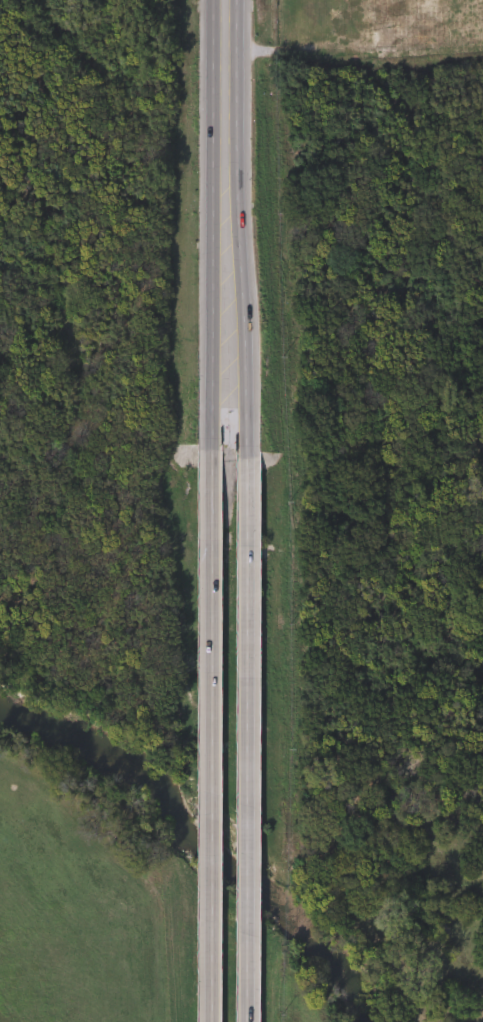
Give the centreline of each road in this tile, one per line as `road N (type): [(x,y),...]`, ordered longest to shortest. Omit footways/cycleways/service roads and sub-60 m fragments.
road 1 (secondary): [(244,1021),(244,383),(226,280)]
road 2 (secondary): [(226,280),(210,384),(211,1021)]
road 3 (secondary): [(226,280),(226,0)]

